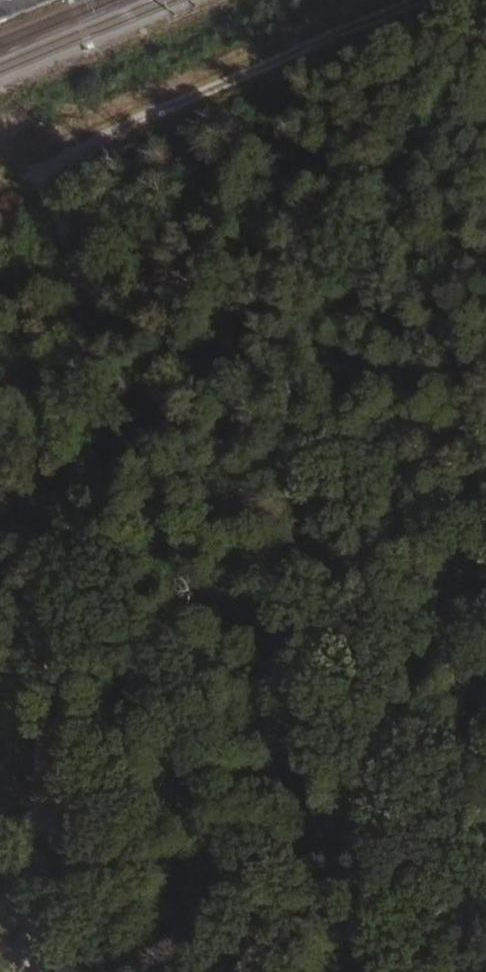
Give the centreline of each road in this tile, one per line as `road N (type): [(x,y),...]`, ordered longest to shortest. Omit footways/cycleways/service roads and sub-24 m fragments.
road 1 (track): [(45,166),(48,813),(0,852)]
road 2 (track): [(45,166),(115,127),(414,0)]
road 3 (track): [(131,971),(48,813)]

